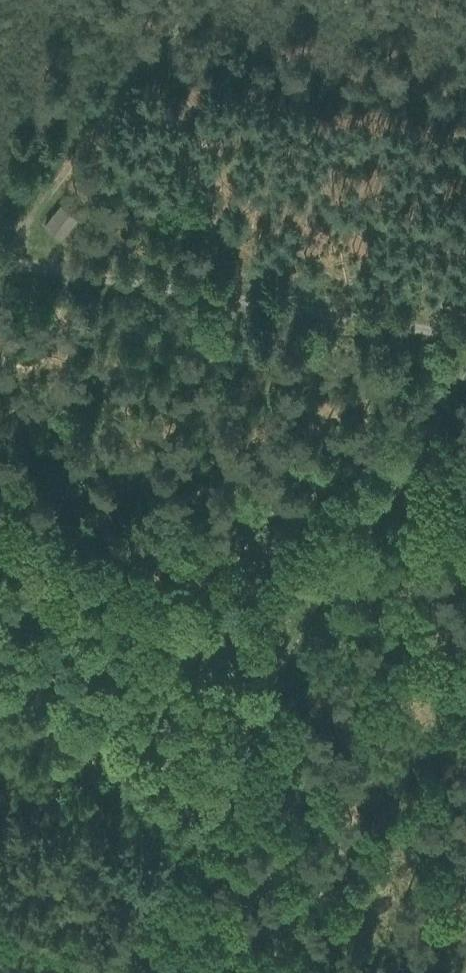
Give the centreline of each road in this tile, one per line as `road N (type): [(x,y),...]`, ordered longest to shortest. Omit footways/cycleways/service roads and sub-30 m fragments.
road 1 (track): [(131,898),(465,352)]
road 2 (track): [(465,337),(0,260)]
road 3 (track): [(378,972),(131,898)]

